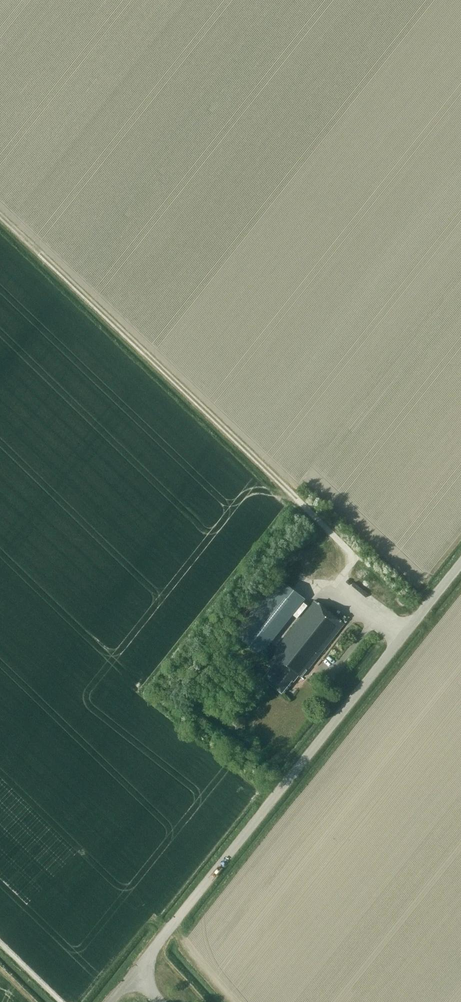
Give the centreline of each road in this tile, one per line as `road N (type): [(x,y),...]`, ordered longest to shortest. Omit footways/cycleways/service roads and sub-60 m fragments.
road 1 (unclassified): [(135,972),(460,557)]
road 2 (track): [(335,584),(355,558),(144,352)]
road 3 (track): [(0,217),(144,352)]

